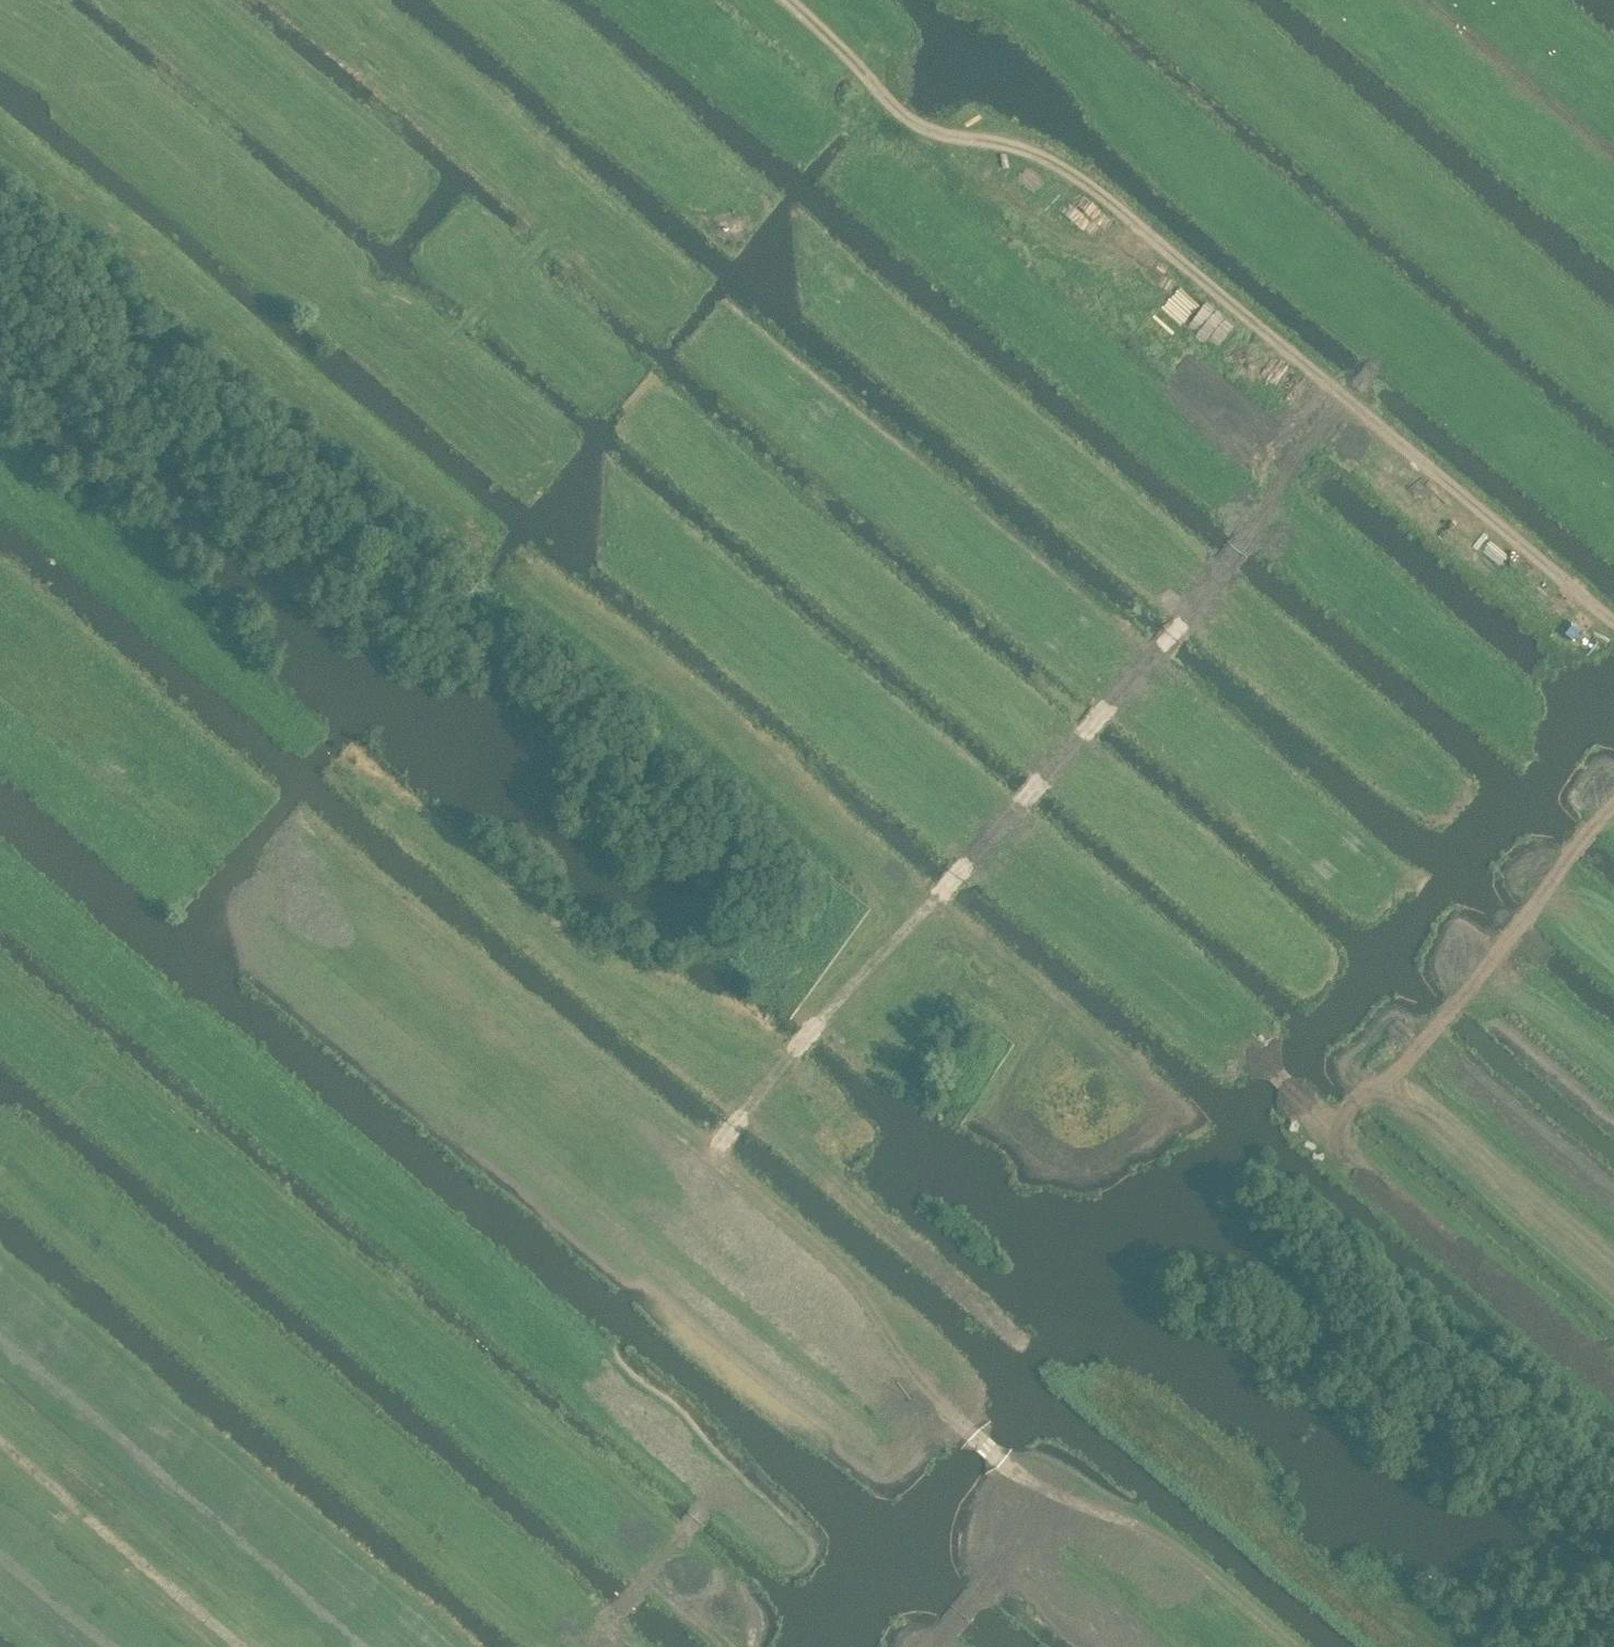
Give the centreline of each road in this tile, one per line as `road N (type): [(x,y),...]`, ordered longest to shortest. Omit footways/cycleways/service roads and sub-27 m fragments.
road 1 (track): [(775,0),(924,133),(1069,164),(1613,620)]
road 2 (track): [(1291,1646),(1206,1577),(992,1458),(901,1356),(842,1270),(712,1156),(816,1033)]
road 3 (track): [(559,1646),(0,1162)]
road 4 (track): [(1261,1060),(1211,1047),(968,875),(1119,692)]
road 5 (track): [(968,875),(816,1033)]
road 6 (track): [(1474,994),(1366,1101)]
road 7 (track): [(1261,1060),(1342,1123),(1366,1101)]

